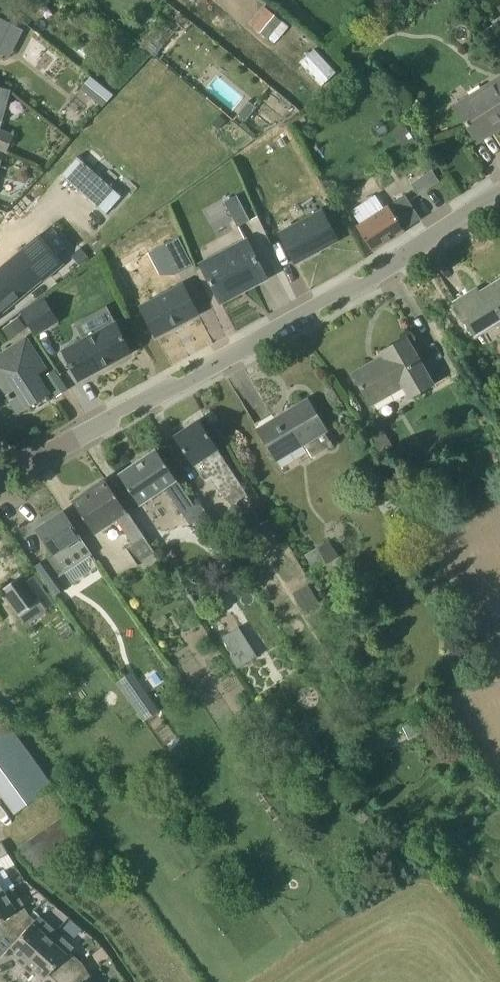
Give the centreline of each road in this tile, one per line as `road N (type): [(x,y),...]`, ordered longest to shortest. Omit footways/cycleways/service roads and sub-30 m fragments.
road 1 (tertiary): [(0,470),(27,469),(350,290),(499,193)]

